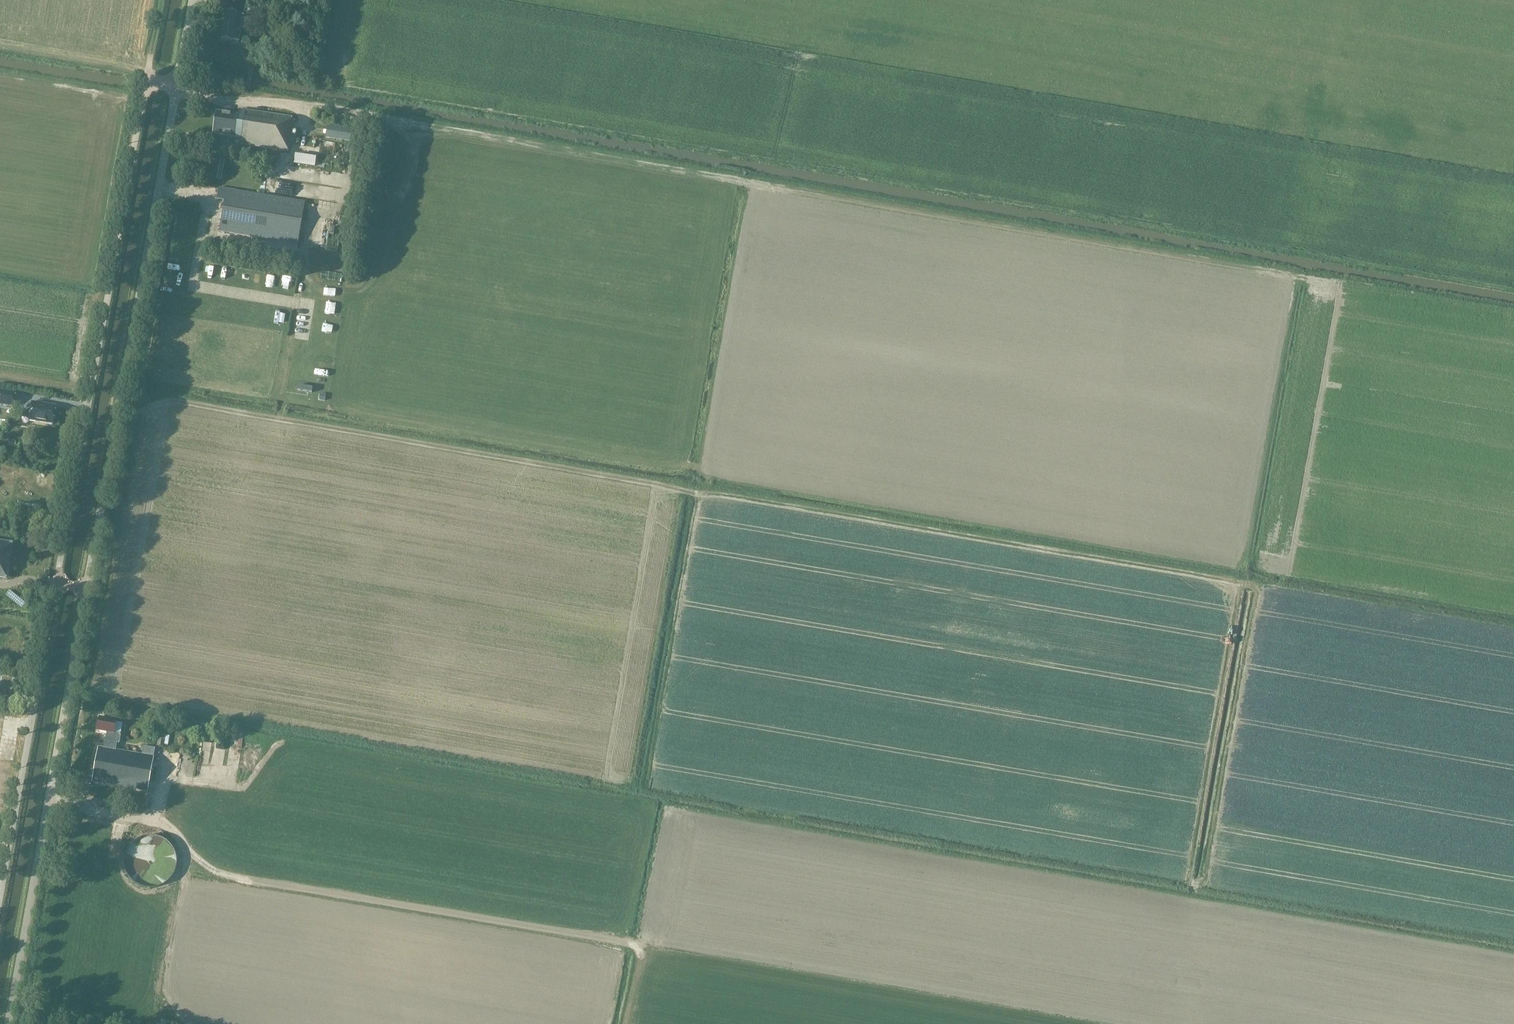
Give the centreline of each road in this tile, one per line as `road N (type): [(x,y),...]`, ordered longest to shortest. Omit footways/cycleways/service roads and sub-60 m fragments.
road 1 (unclassified): [(1308,276),(177,89)]
road 2 (unclassified): [(145,83),(56,582)]
road 3 (unclassified): [(86,587),(177,89)]
road 4 (unclassified): [(10,1023),(86,587)]
road 5 (unclassified): [(56,582),(0,892)]

